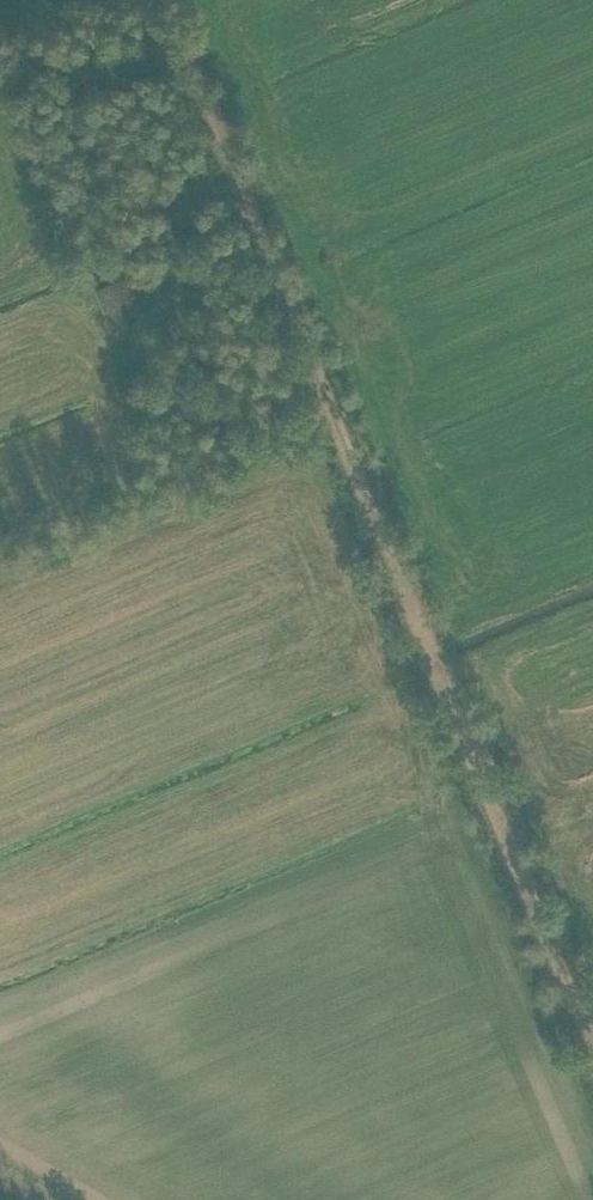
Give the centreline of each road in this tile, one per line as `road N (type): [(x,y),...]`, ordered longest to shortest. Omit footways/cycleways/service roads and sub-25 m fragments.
road 1 (track): [(592,1034),(162,0)]

